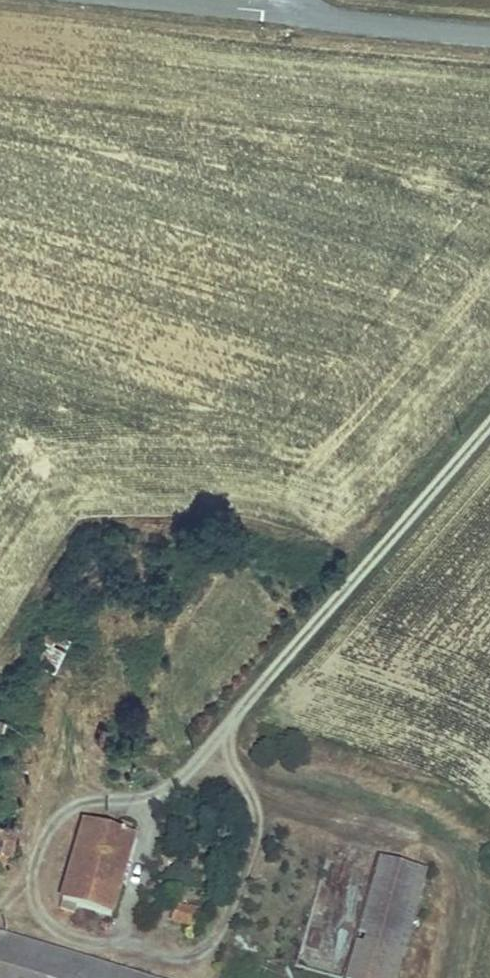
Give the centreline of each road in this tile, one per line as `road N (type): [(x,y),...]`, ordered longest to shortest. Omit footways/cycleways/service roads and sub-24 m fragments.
road 1 (residential): [(279,5),(489,28)]

